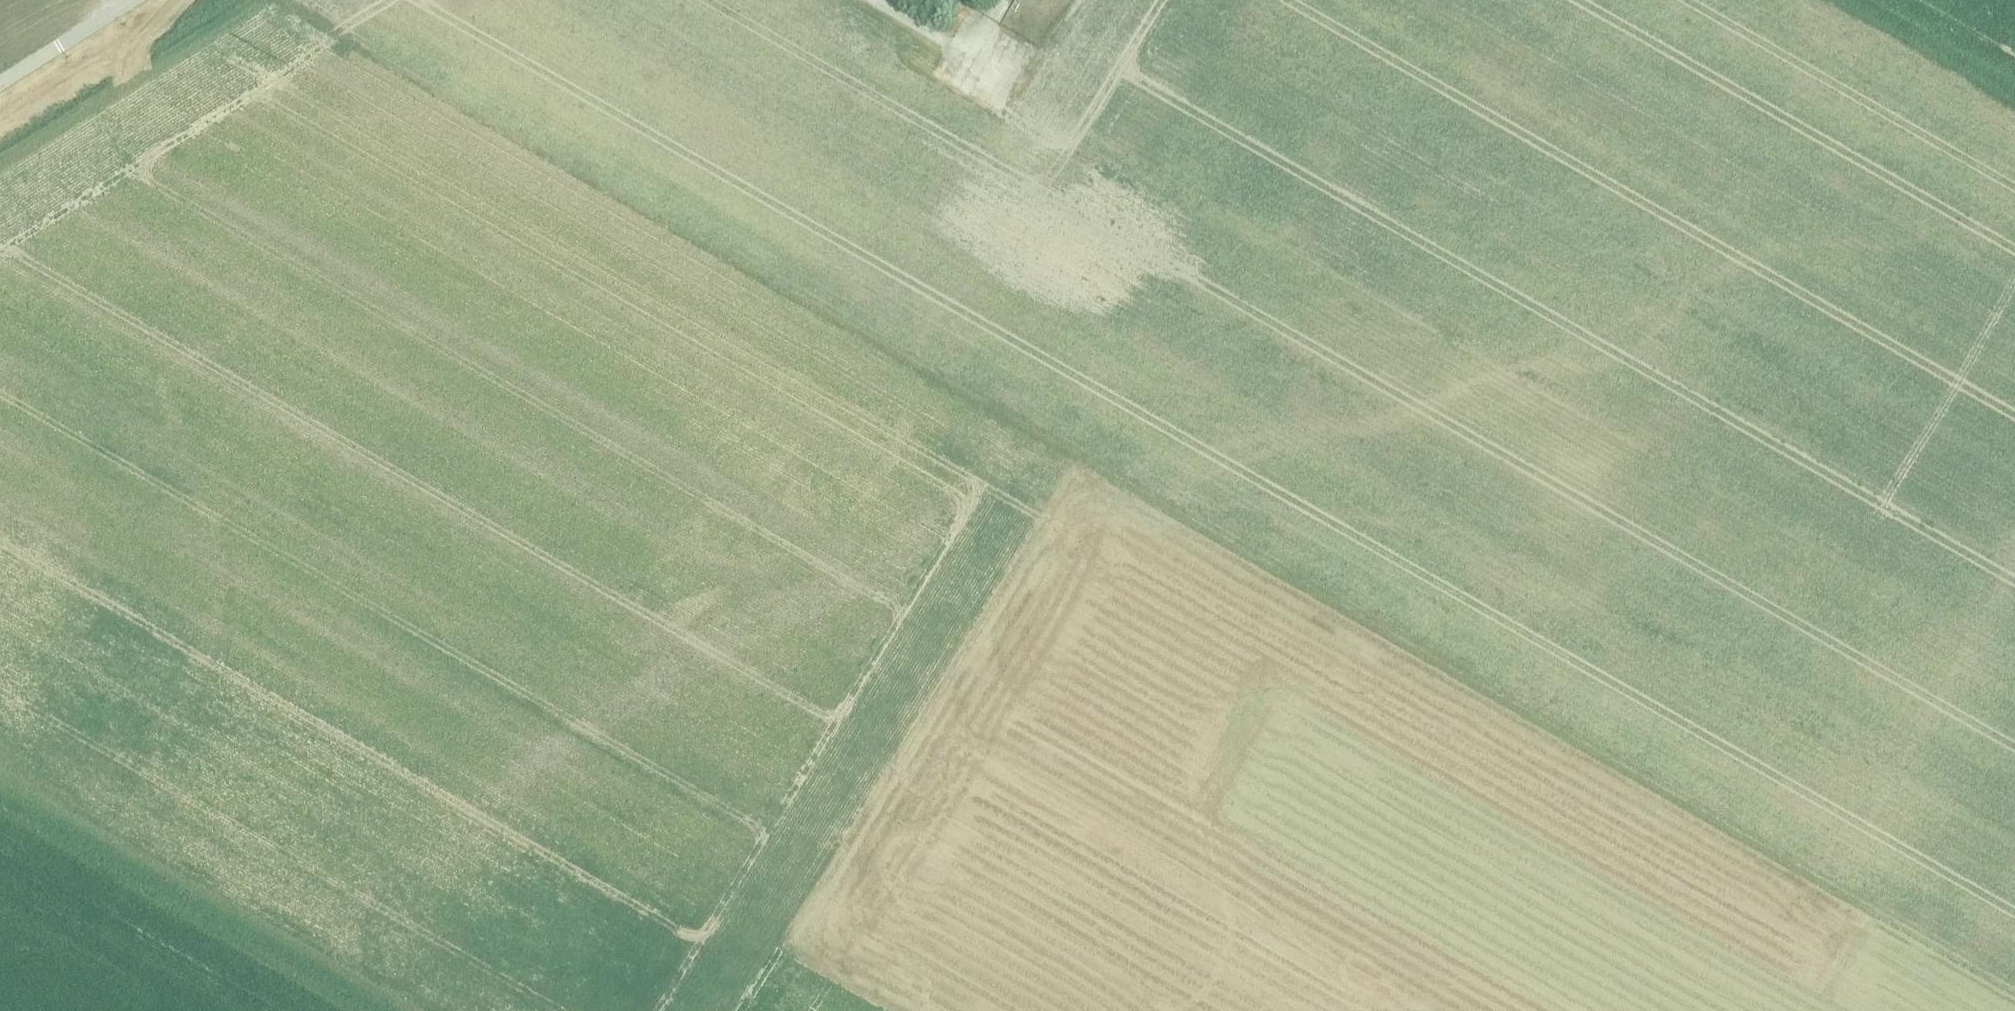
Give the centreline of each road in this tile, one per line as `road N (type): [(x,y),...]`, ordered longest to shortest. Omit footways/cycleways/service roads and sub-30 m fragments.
road 1 (tertiary): [(0,84),(132,0)]

